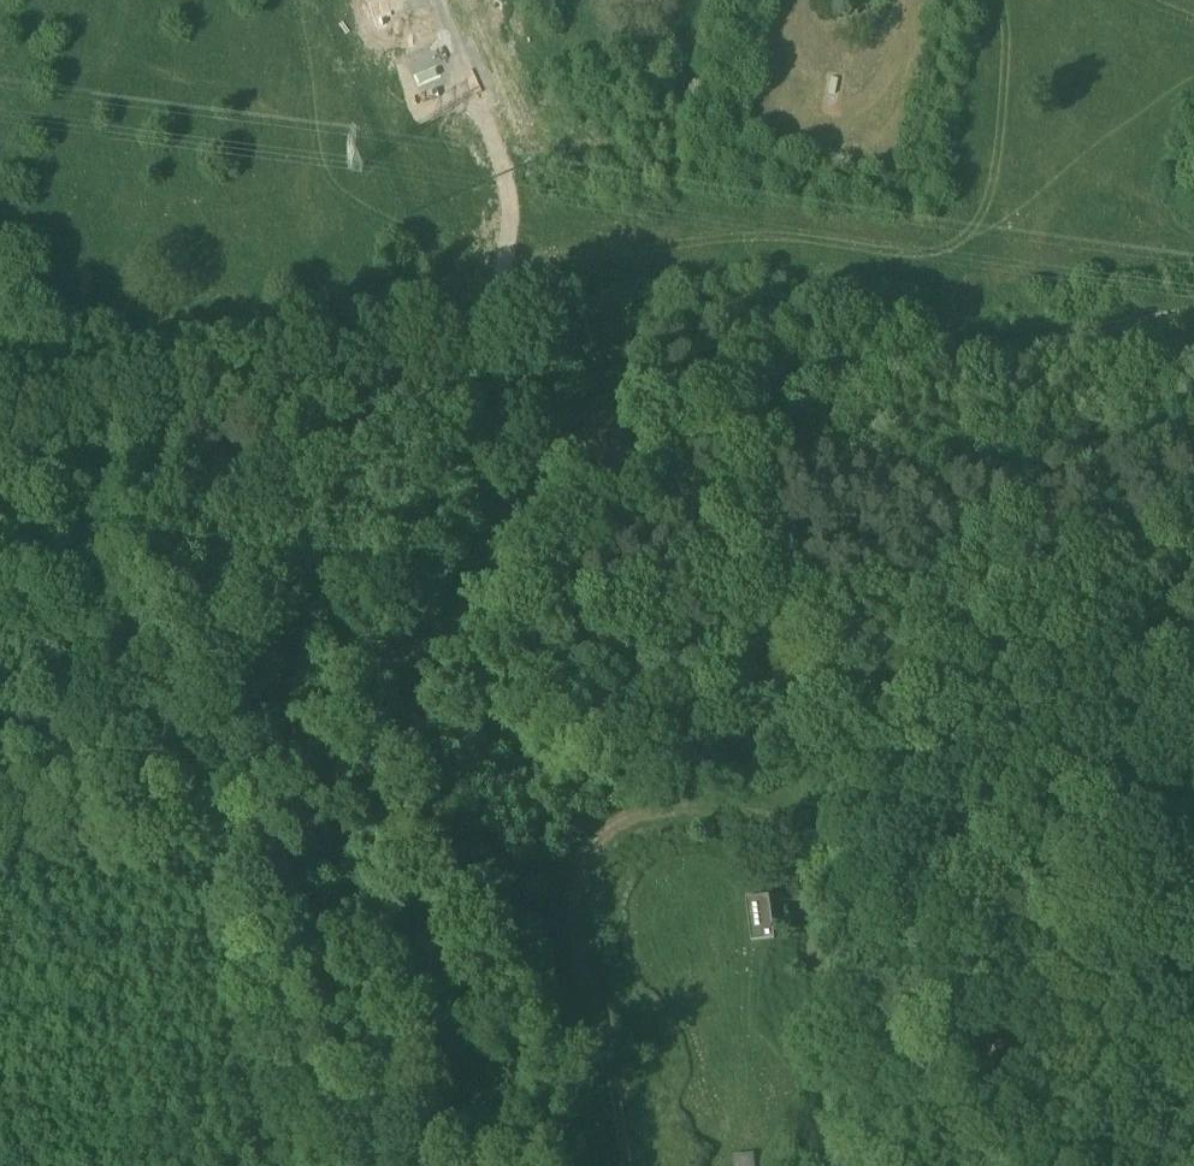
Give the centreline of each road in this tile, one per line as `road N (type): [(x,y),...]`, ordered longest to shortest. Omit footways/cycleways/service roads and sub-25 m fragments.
road 1 (track): [(0,506),(1193,318)]

